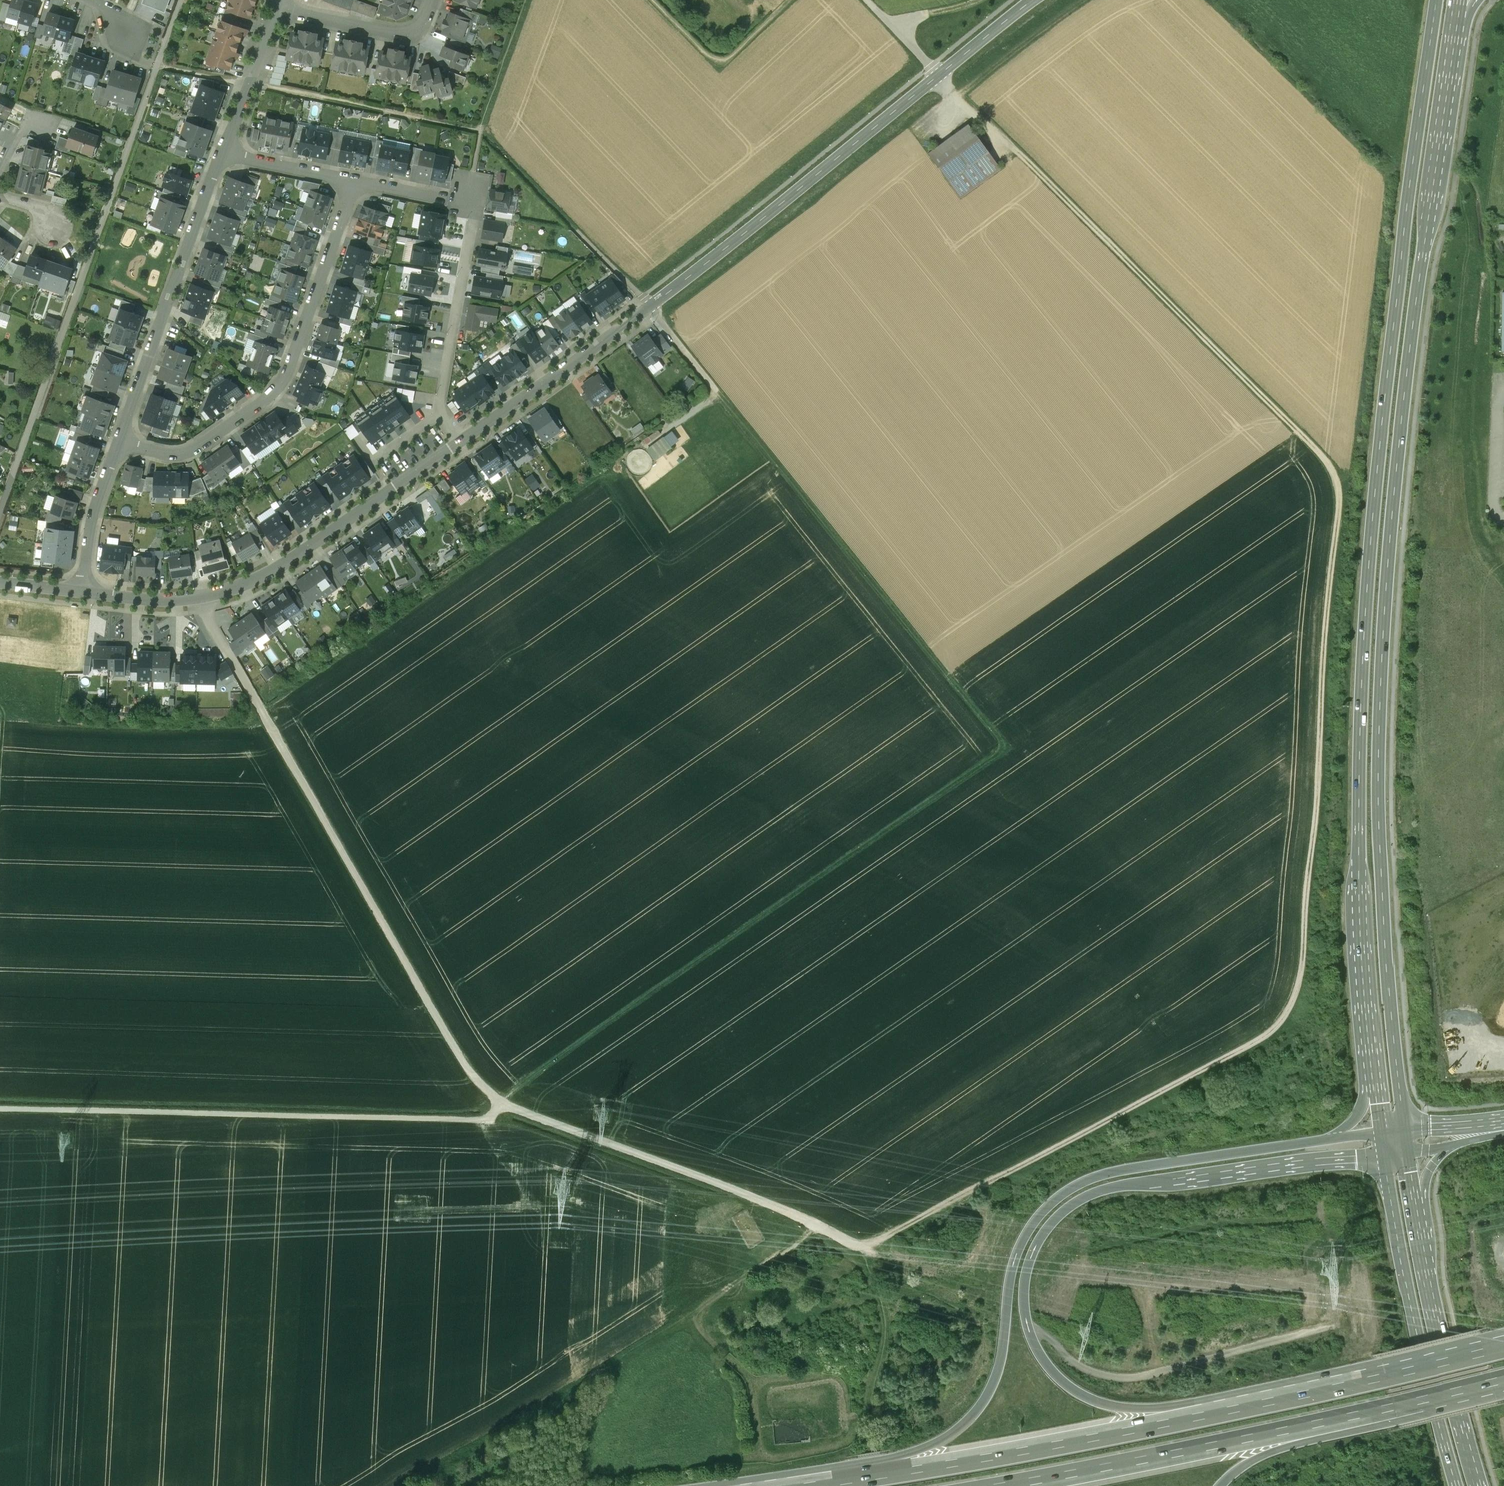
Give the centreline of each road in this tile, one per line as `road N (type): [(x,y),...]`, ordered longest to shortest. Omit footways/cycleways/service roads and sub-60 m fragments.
road 1 (track): [(856,1249),(1275,1027),(1302,965),(1340,483),(1321,451),(937,79)]
road 2 (secondary): [(1404,1131),(1381,843),(1385,607),(1410,352),(1459,25)]
road 3 (secondary): [(1438,0),(1367,605),(1360,885),(1376,1086)]
road 4 (track): [(503,1106),(1336,524)]
road 5 (track): [(715,393),(1245,1047)]
road 6 (residential): [(1037,0),(662,301),(459,443)]
road 7 (motorway): [(1334,1140),(1118,1172),(1060,1197),(1018,1251),(1000,1367),(979,1408),(940,1441),(846,1481)]
road 8 (motorway): [(1204,1414),(1099,1402),(1057,1376),(1031,1338),(1024,1300),(1043,1235),(1081,1200),(1121,1187),(1384,1159)]
road 9 (track): [(198,599),(421,989),(503,1106)]
road 10 (track): [(0,1109),(485,1121),(503,1106)]
road 11 (track): [(481,128),(642,298),(715,393),(647,446)]
road 12 (residential): [(459,443),(261,579),(198,599),(83,593)]
road 13 (residential): [(351,183),(278,392),(192,456),(163,457),(119,444)]
road 14 (track): [(503,1106),(756,1199),(873,1258)]
road 15 (motorway): [(1204,1414),(846,1481)]
road 16 (motorway): [(1002,1485),(1344,1415)]
road 17 (primary): [(1384,1159),(1457,1485)]
road 18 (residential): [(223,152),(119,444)]
road 19 (motorway): [(1503,1346),(1204,1414)]
road 20 (primary): [(1481,1485),(1413,1204)]
road 21 (residential): [(476,207),(442,417)]
road 22 (track): [(721,1357),(697,1312),(816,1226)]
road 23 (track): [(791,0),(718,62),(653,0)]
road 24 (residential): [(432,0),(424,22),(401,35),(279,9)]
road 25 (motorway): [(1344,1415),(1503,1379)]
road 26 (track): [(956,99),(1082,0)]
road 27 (track): [(878,1396),(898,1335),(894,1298),(863,1252)]
road 28 (residential): [(119,444),(95,513),(83,593)]
road 29 (residential): [(279,9),(223,152)]
road 30 (motorway): [(1219,1485),(1256,1457),(1344,1415)]
road 31 (residential): [(223,152),(351,183)]
road 32 (residential): [(351,183),(476,207)]

